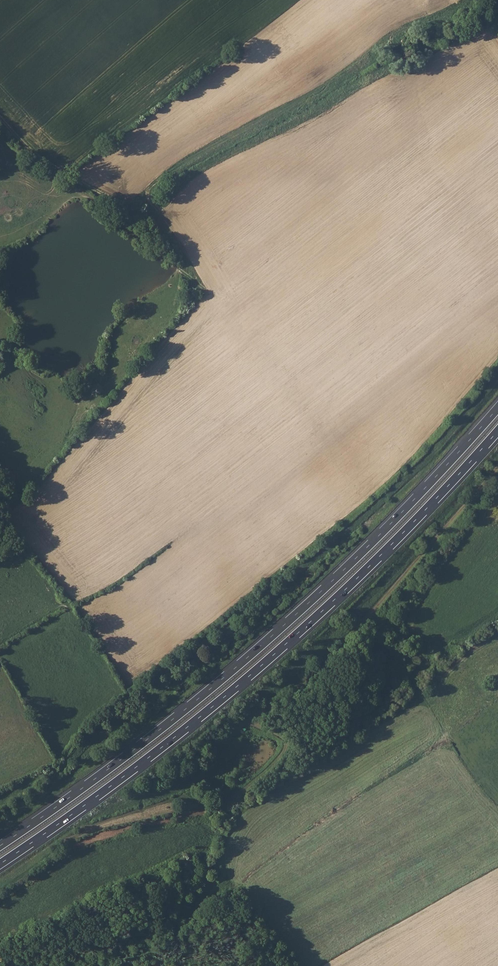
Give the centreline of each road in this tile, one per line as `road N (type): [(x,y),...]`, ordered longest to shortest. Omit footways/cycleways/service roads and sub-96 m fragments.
road 1 (motorway): [(497,408),(274,634),(0,846)]
road 2 (motorway): [(0,864),(247,678),(389,546),(497,431)]

